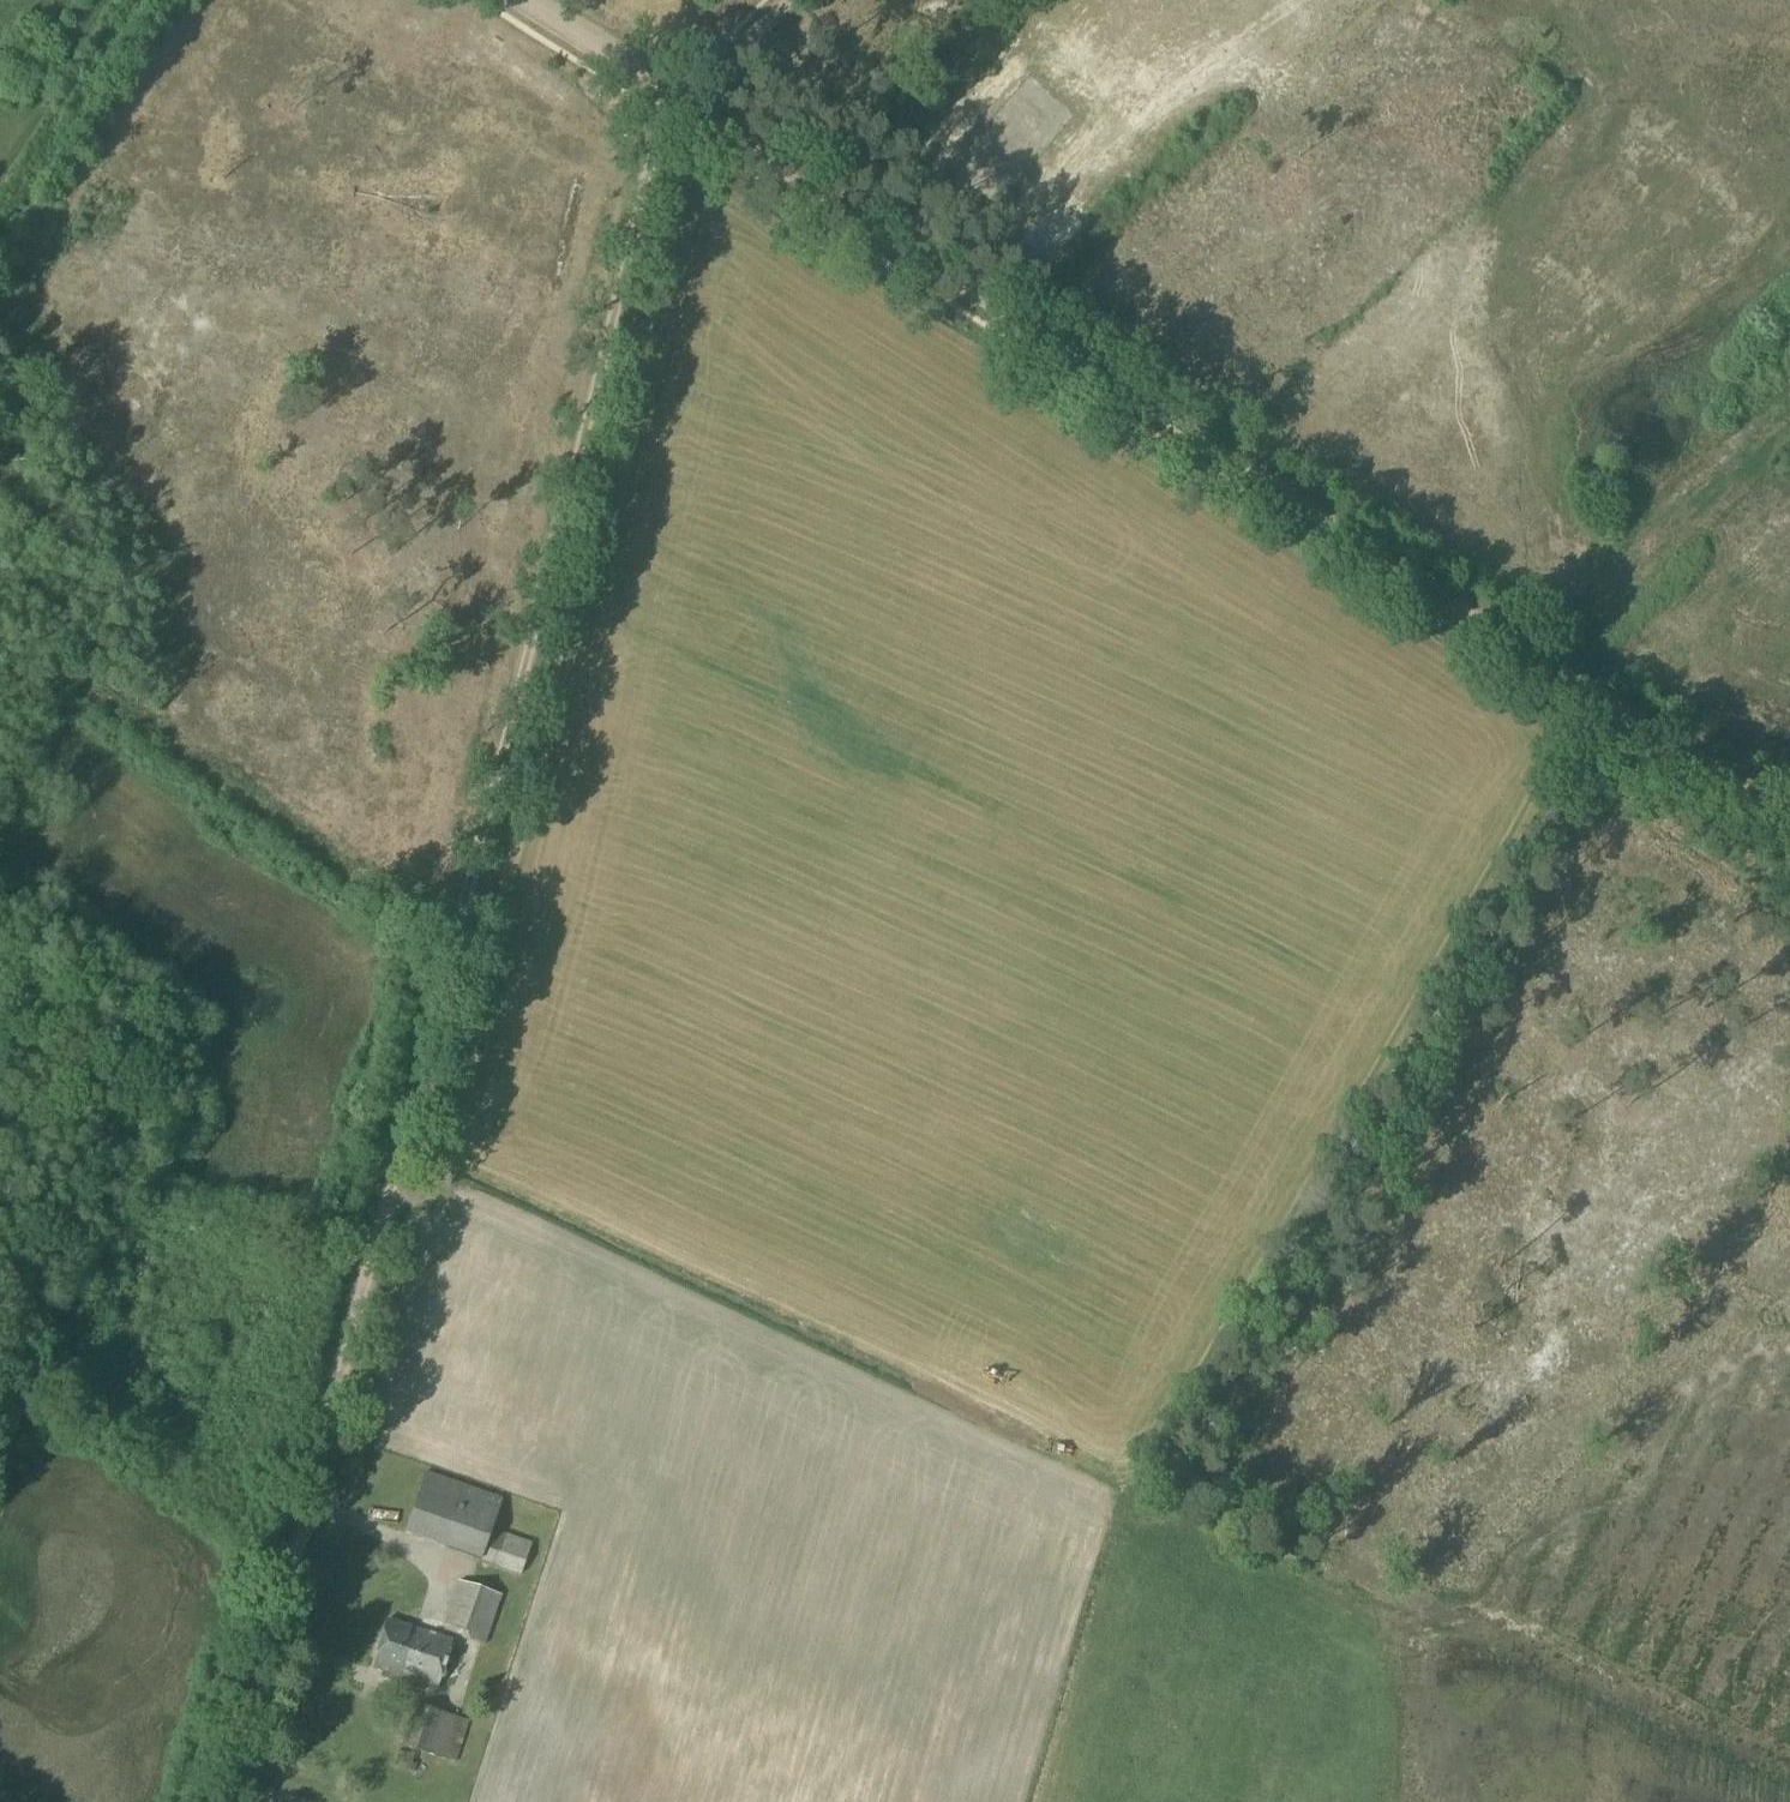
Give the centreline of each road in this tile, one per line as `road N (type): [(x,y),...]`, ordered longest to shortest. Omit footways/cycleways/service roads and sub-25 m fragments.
road 1 (track): [(670,121),(323,1434)]
road 2 (track): [(1789,823),(682,106)]
road 3 (unclassified): [(323,1434),(231,1801)]
road 4 (track): [(682,106),(515,0)]
road 5 (track): [(783,0),(682,106)]

